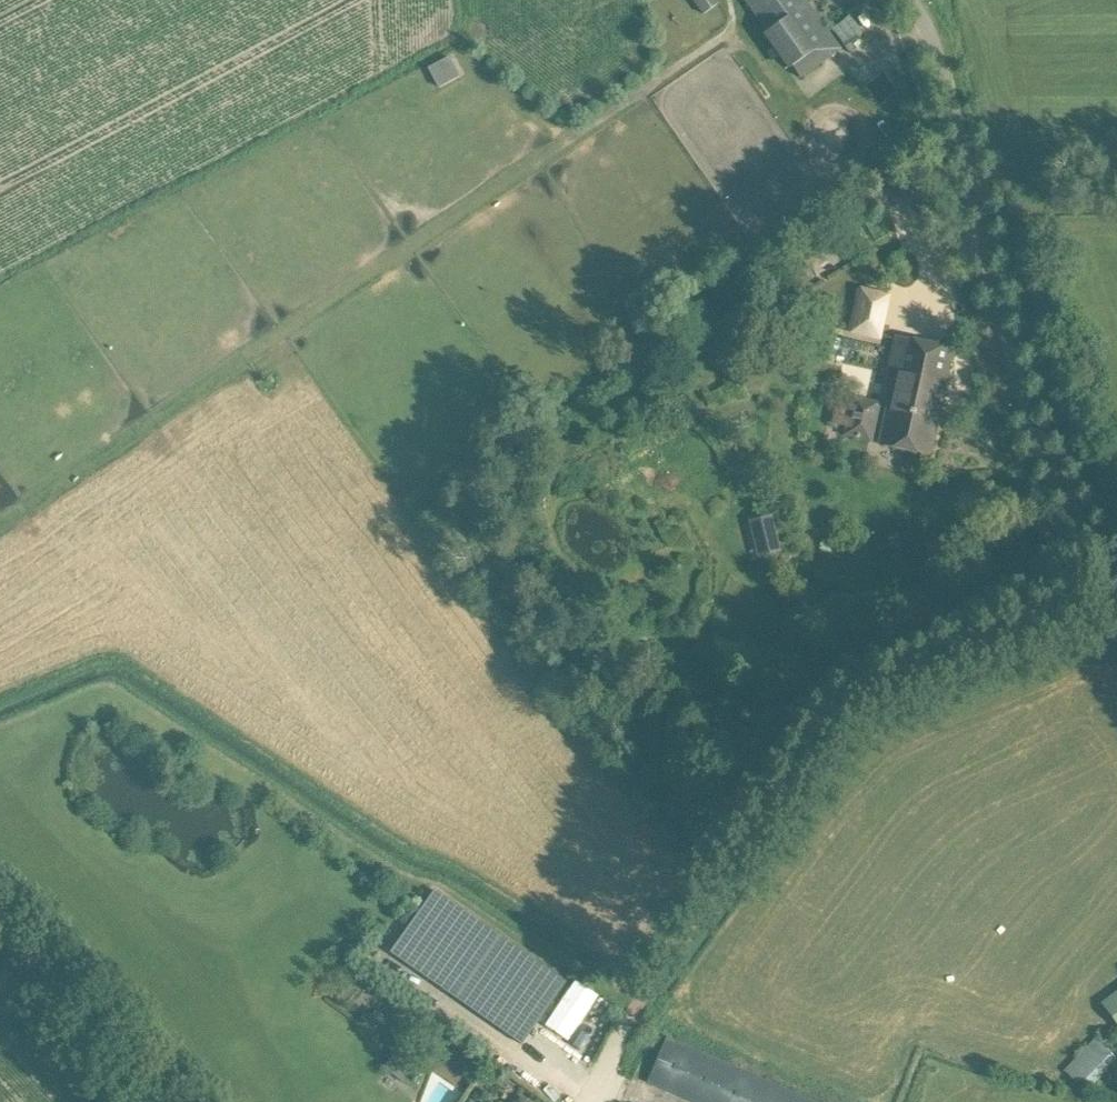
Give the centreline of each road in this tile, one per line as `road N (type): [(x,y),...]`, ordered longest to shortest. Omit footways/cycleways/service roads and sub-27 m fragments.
road 1 (track): [(585,1101),(671,956),(844,708),(1116,593)]
road 2 (unclassified): [(1116,578),(1019,388),(930,22),(915,0)]
road 3 (tertiary): [(166,1101),(0,917)]

